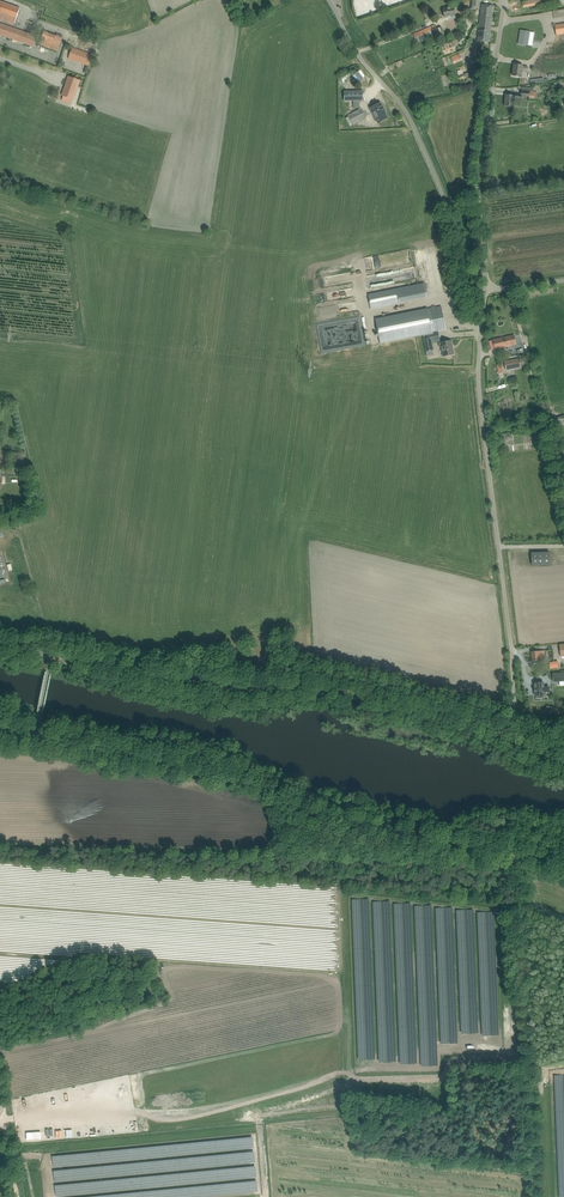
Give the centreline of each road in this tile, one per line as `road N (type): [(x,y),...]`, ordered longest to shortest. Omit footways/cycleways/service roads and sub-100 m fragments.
road 1 (unclassified): [(563,850),(401,823),(35,736)]
road 2 (unclassified): [(516,745),(479,380),(486,290)]
road 3 (unclassified): [(486,282),(405,112),(361,59),(329,0)]
road 4 (unclassified): [(486,282),(479,176),(506,0)]
road 5 (track): [(46,653),(233,690),(323,688)]
road 6 (unclassified): [(35,736),(49,656),(0,641)]

